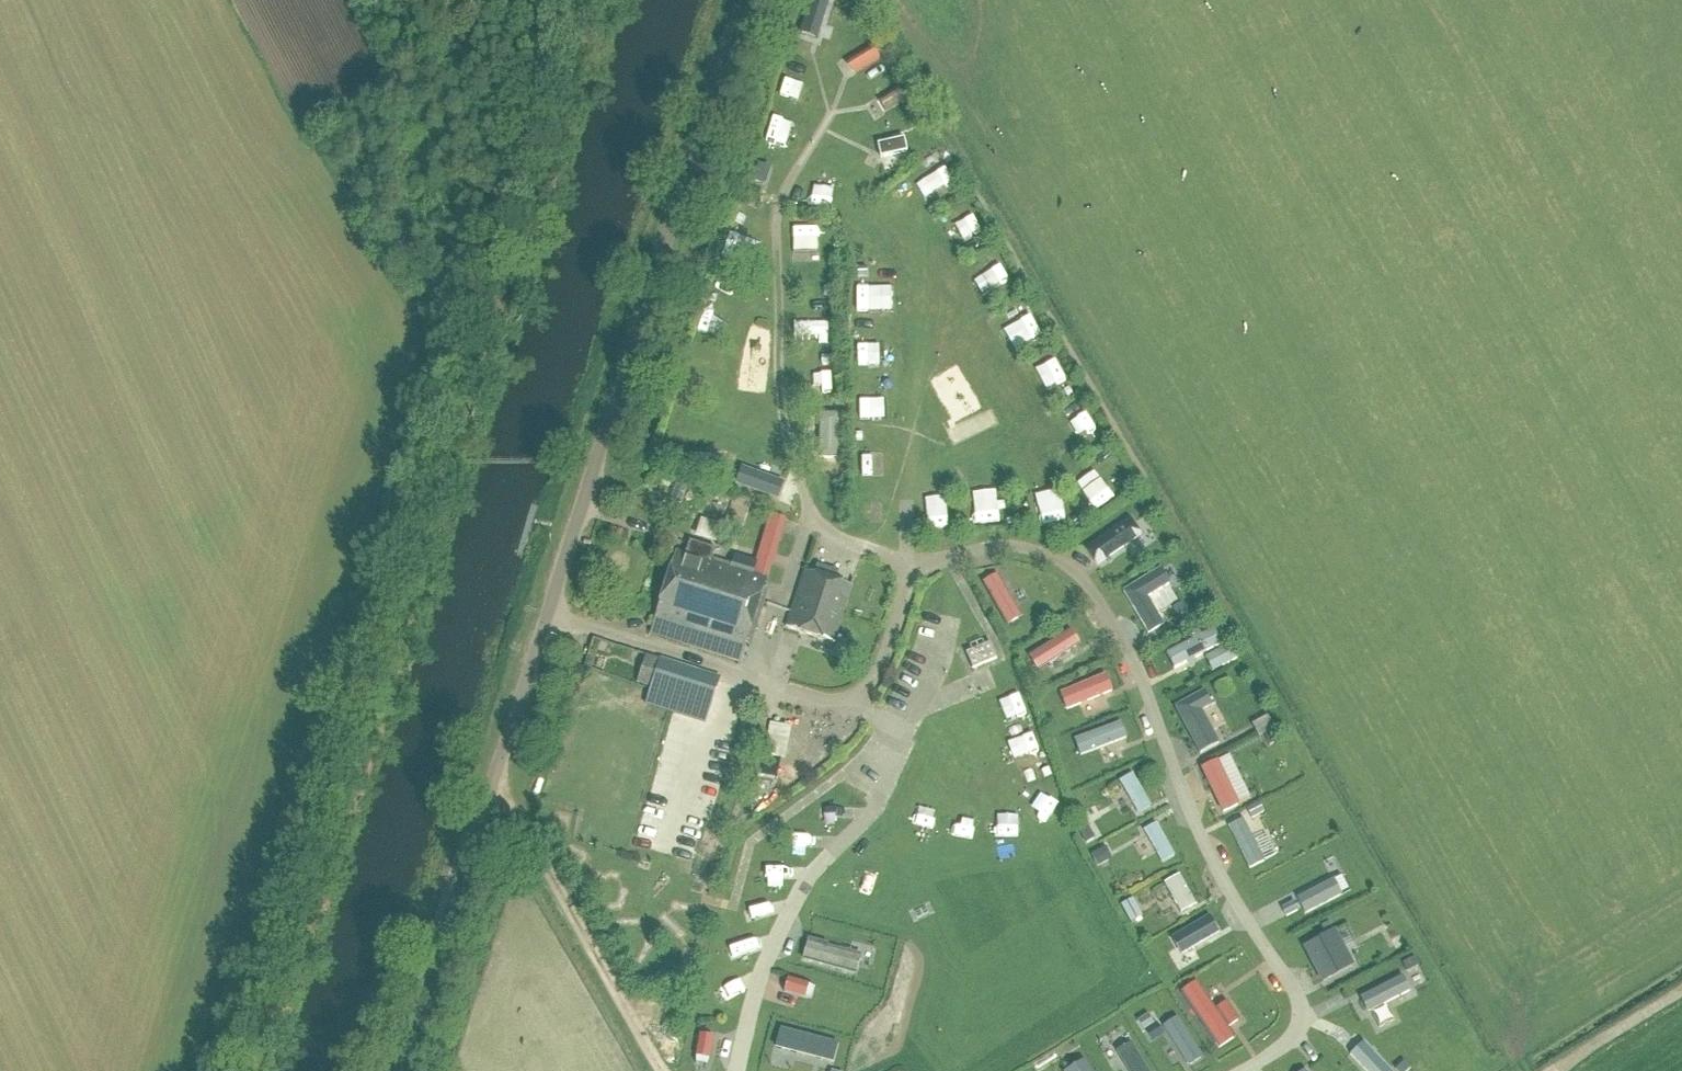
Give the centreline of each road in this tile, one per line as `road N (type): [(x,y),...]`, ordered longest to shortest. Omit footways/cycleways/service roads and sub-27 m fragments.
road 1 (unclassified): [(403,1070),(747,0)]
road 2 (track): [(496,781),(661,1070)]
road 3 (track): [(1569,1070),(1681,1000)]

